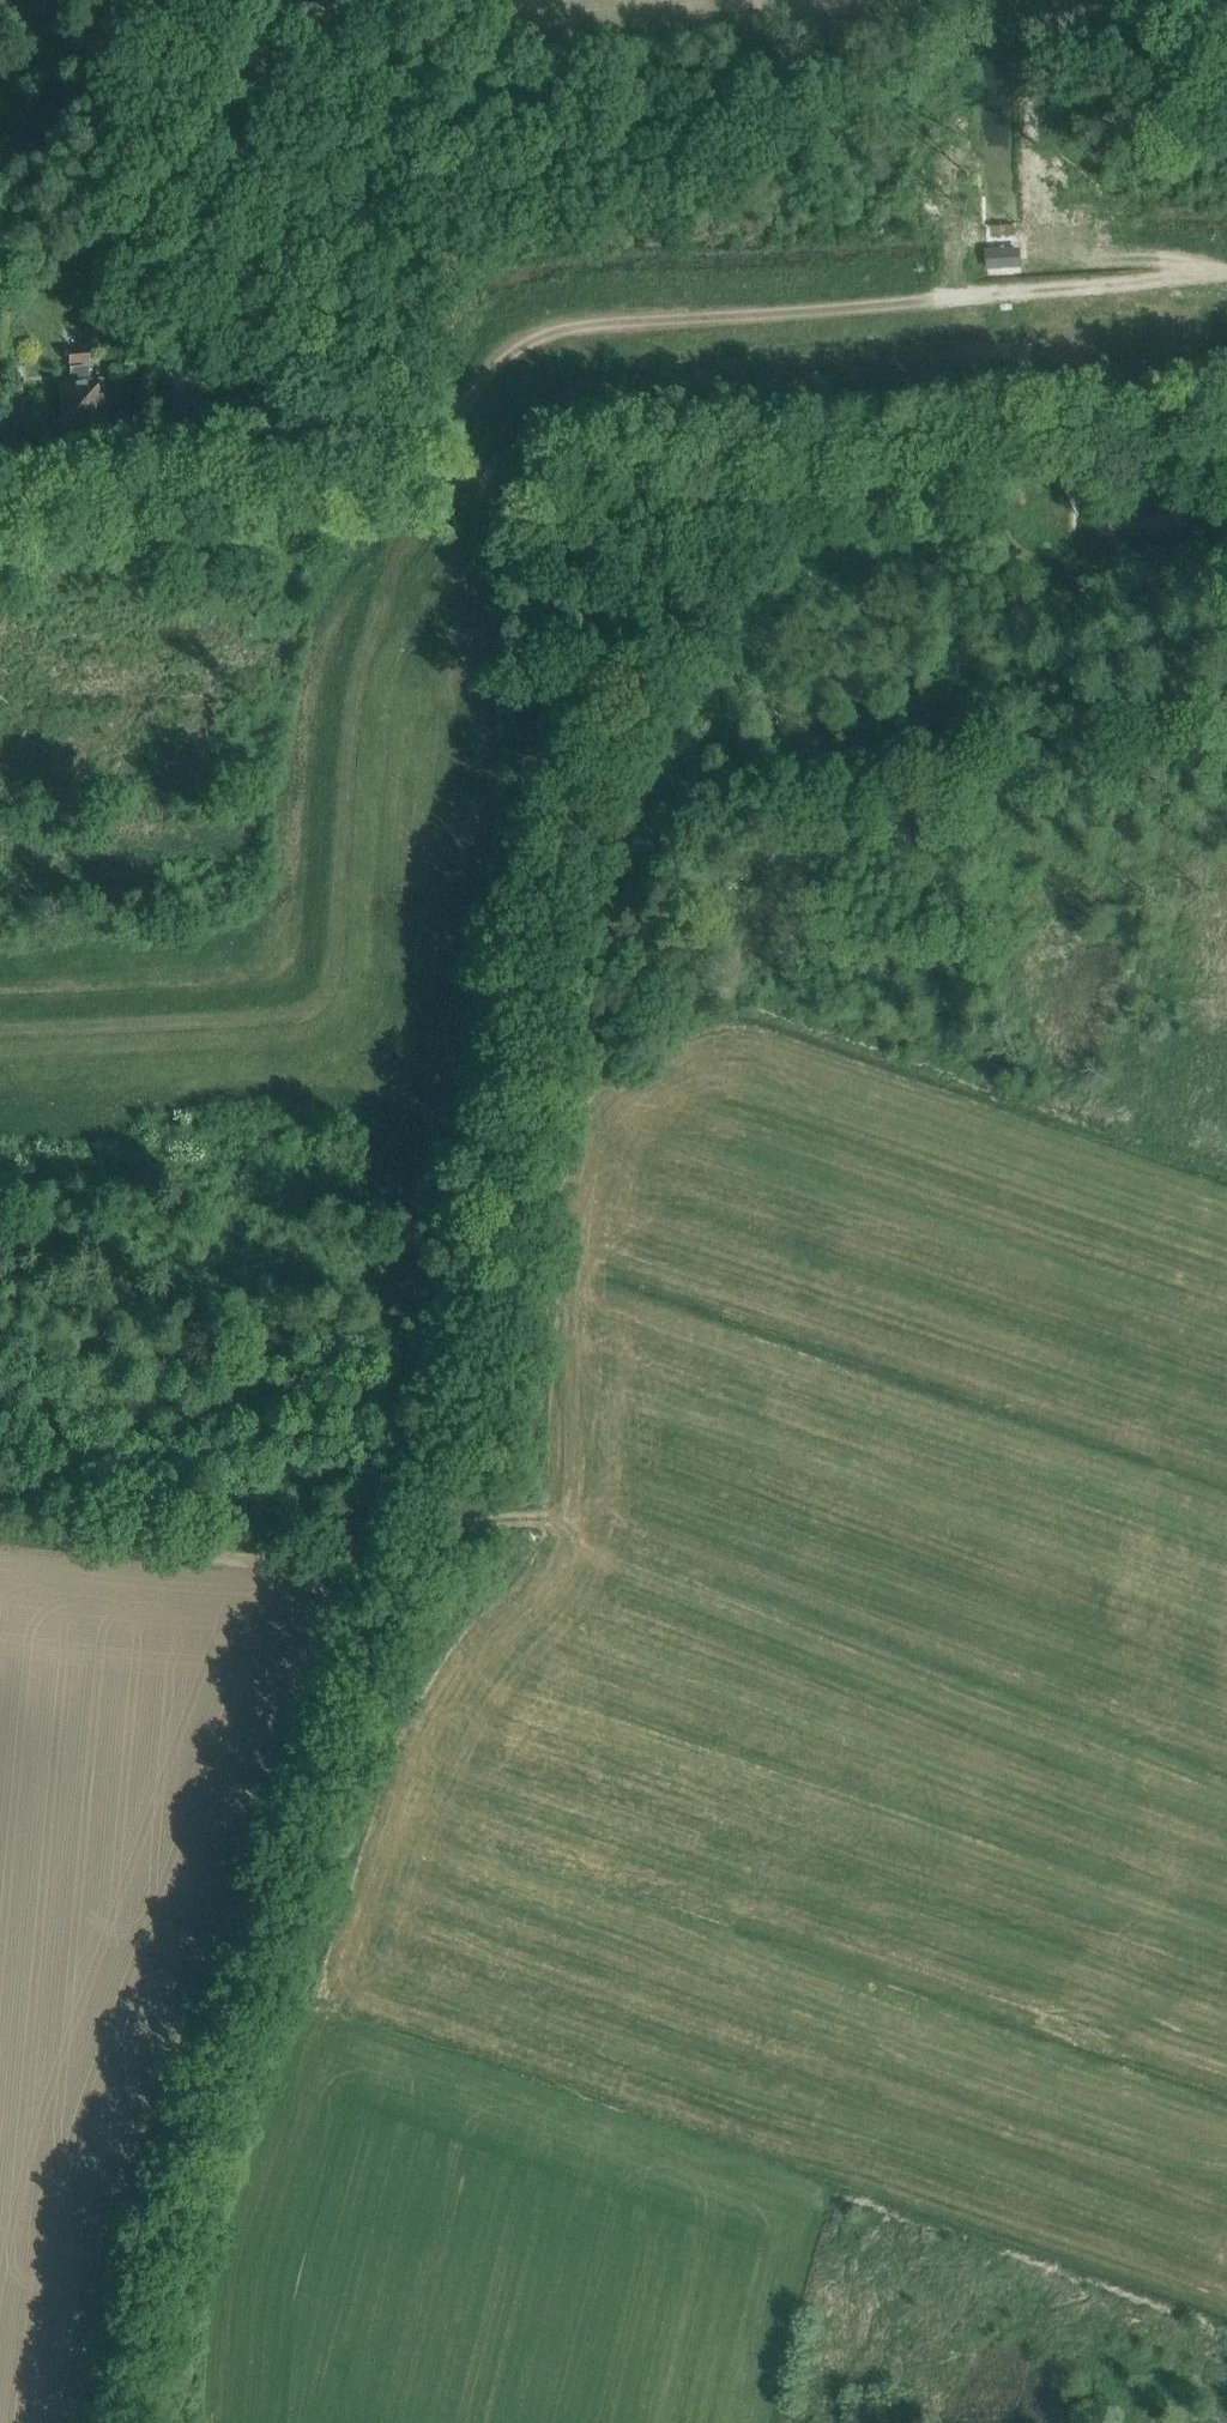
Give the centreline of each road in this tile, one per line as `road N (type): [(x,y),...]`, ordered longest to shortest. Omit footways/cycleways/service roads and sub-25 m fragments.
road 1 (track): [(754,453),(745,505),(589,731),(553,815),(525,967),(465,1478),(451,1528),(208,1546),(0,1521)]
road 2 (track): [(0,512),(1226,416)]

